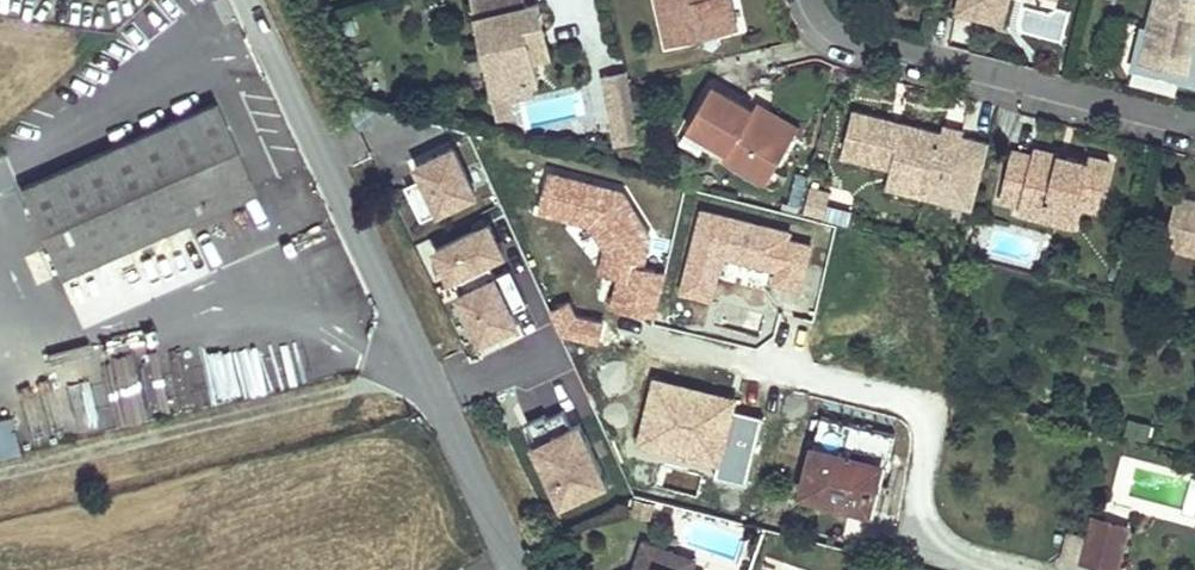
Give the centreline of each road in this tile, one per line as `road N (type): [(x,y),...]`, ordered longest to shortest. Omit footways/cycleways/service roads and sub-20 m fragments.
road 1 (residential): [(245,0),(519,569)]
road 2 (residential): [(1194,129),(833,49),(793,0)]

